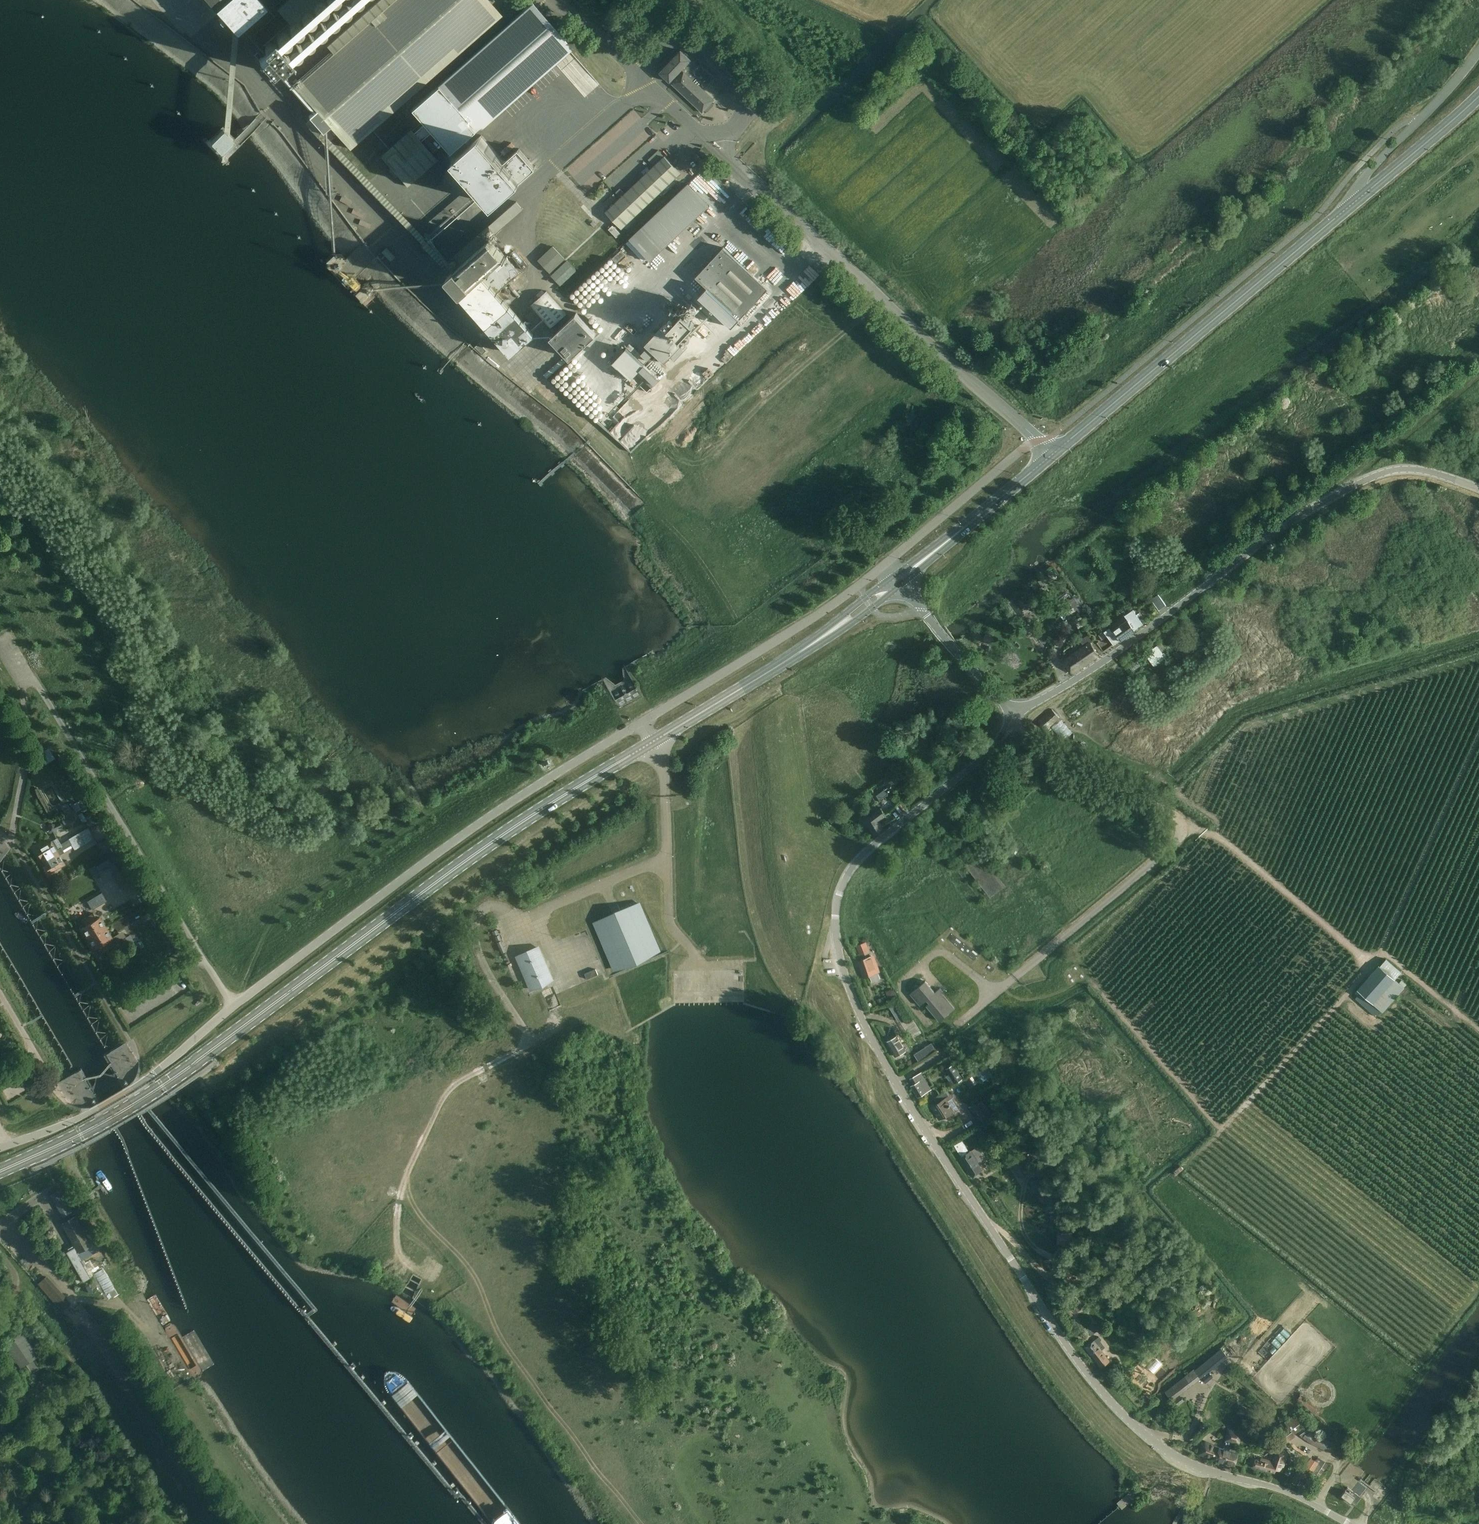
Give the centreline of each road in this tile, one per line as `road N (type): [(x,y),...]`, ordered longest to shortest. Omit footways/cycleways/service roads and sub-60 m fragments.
road 1 (tertiary): [(1350,1523),(1295,1494),(1211,1472),(1149,1444),(1088,1381),(924,1127),(854,1001),(835,928),(850,870),(982,759),(1016,718)]
road 2 (primary): [(0,1171),(165,1083),(466,859),(821,639),(897,581)]
road 3 (unclassified): [(0,1148),(74,1120),(160,1070),(468,830),(609,741)]
road 4 (unclassified): [(1039,441),(734,162)]
road 5 (unclassified): [(1016,718),(1342,492)]
road 6 (primary): [(1053,454),(1343,212)]
road 7 (unclassified): [(882,566),(609,741)]
road 8 (unclassified): [(1343,212),(1351,191),(1478,51)]
road 9 (primary): [(897,581),(1053,454)]
road 10 (unclassified): [(1039,441),(882,566)]
road 11 (tertiary): [(1016,718),(897,581)]
road 12 (track): [(1478,374),(1352,475),(1342,492)]
road 13 (primary): [(1343,212),(1478,95)]
road 14 (unclassified): [(1478,488),(1414,469),(1342,492)]

